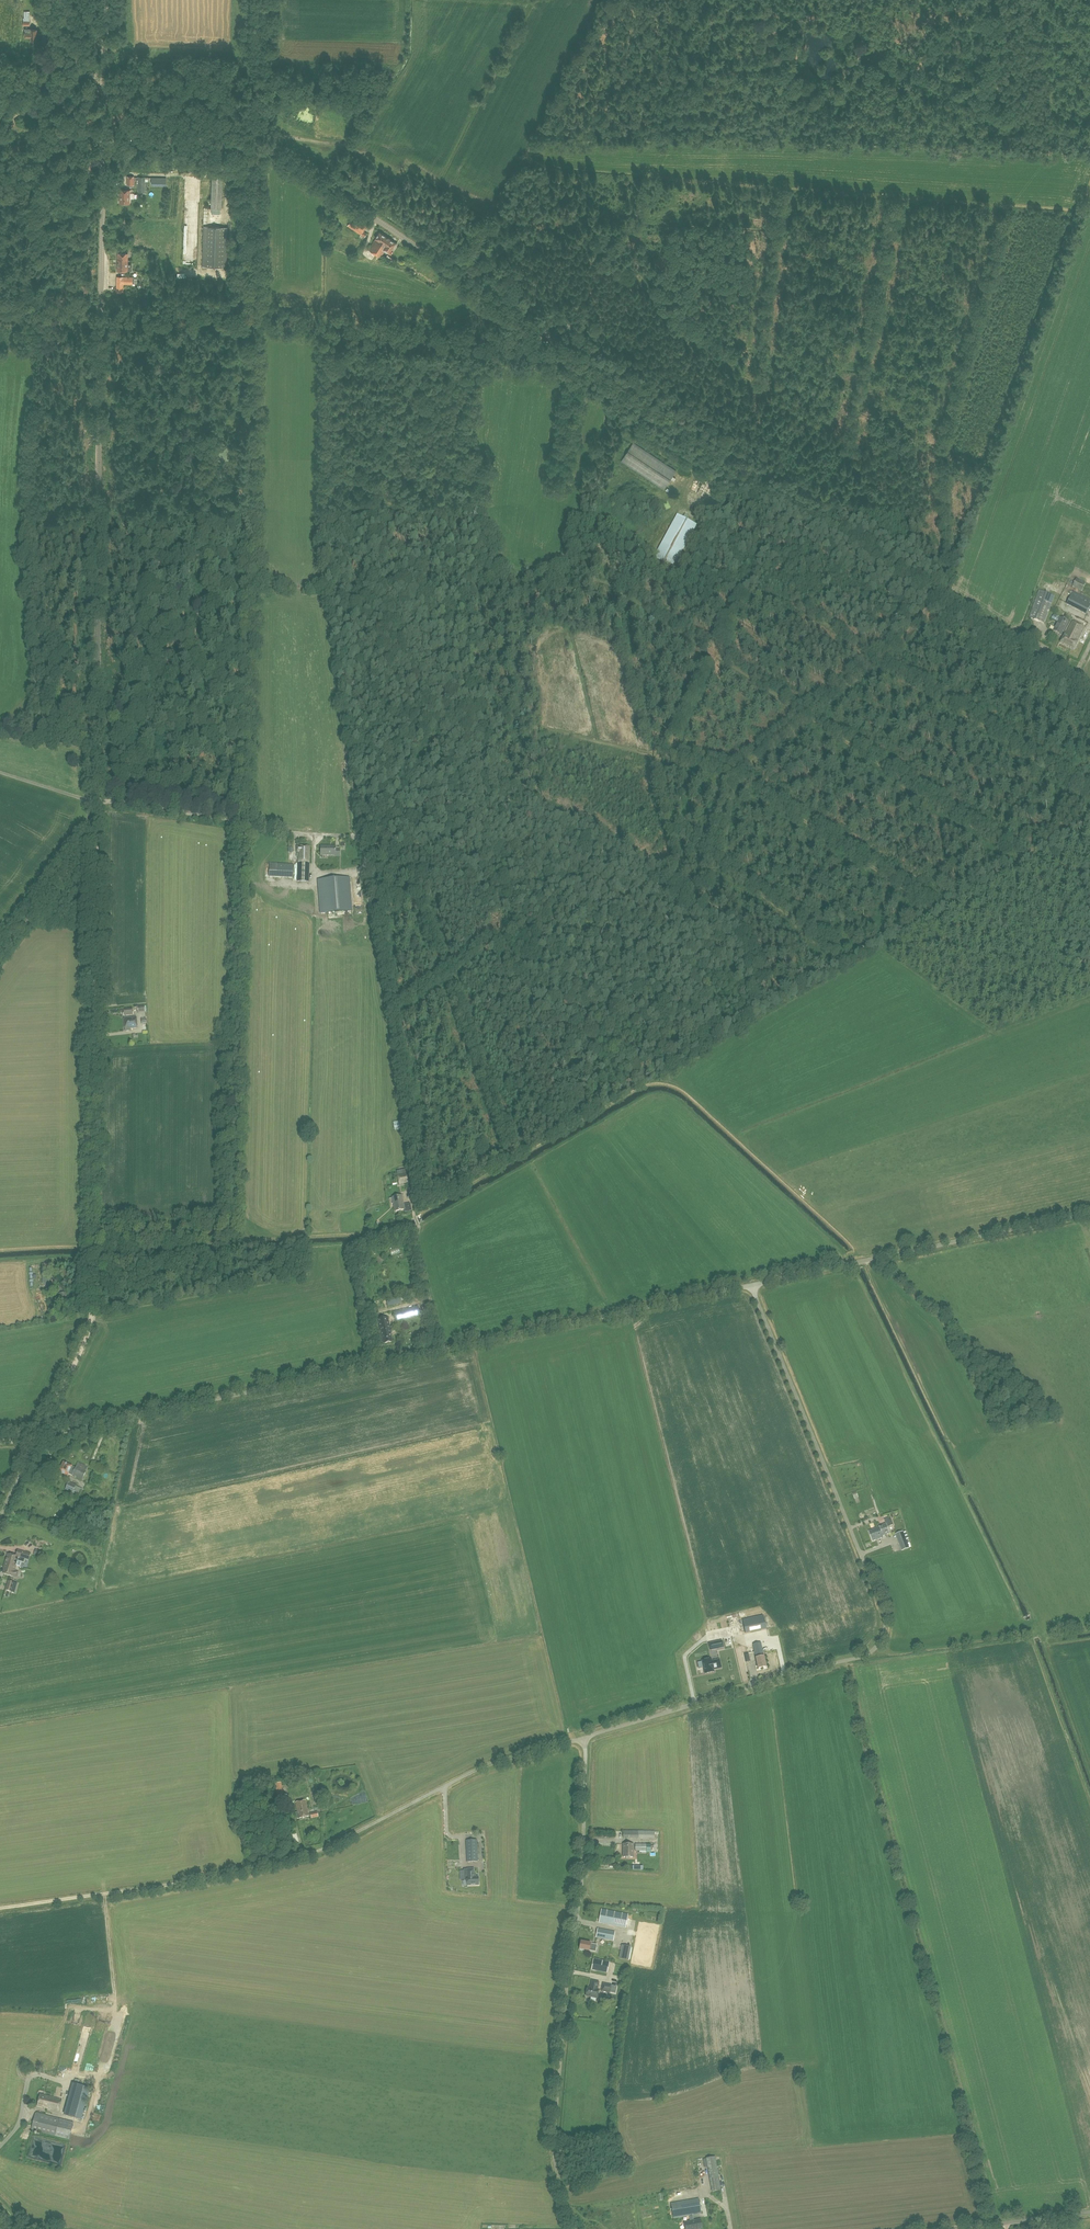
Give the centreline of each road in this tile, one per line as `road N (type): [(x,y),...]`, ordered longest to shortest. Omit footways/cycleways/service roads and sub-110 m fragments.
road 1 (track): [(1036,0),(1053,153),(1001,209),(939,459),(939,587),(914,622),(732,771),(479,716),(470,663),(473,607),(454,565),(423,534),(411,487),(421,457),(419,428),(477,362)]
road 2 (tertiary): [(1089,702),(294,163),(236,144),(104,139)]
road 3 (tertiary): [(0,956),(84,850),(98,801),(104,139)]
road 4 (unclassified): [(0,1515),(39,1437),(750,1285)]
road 5 (track): [(1015,858),(604,580),(517,567),(500,636),(470,663)]
road 6 (unclassified): [(586,1738),(859,1656),(882,1639),(881,1606),(750,1285)]
road 7 (track): [(1089,794),(770,591),(742,589),(657,752)]
road 8 (unclassified): [(573,2228),(553,2147),(586,1738)]
road 9 (track): [(101,308),(553,338)]
road 10 (track): [(94,831),(93,1247)]
road 11 (track): [(710,0),(696,96),(553,338)]
road 12 (unclassified): [(750,1285),(1089,1213)]
road 13 (unclassified): [(298,1856),(494,1764),(586,1738)]
road 14 (track): [(380,830),(500,1118)]
road 15 (track): [(0,1908),(298,1856)]
road 16 (track): [(380,830),(304,832),(98,801)]
road 17 (track): [(105,76),(388,81)]
road 18 (track): [(1089,827),(879,951)]
road 19 (track): [(732,771),(930,909)]
road 20 (track): [(93,1247),(87,1332),(39,1437),(0,1441)]
road 21 (track): [(264,0),(259,148)]
road 22 (tertiary): [(104,139),(107,0)]
road 23 (unclassified): [(1089,2211),(956,2228)]

